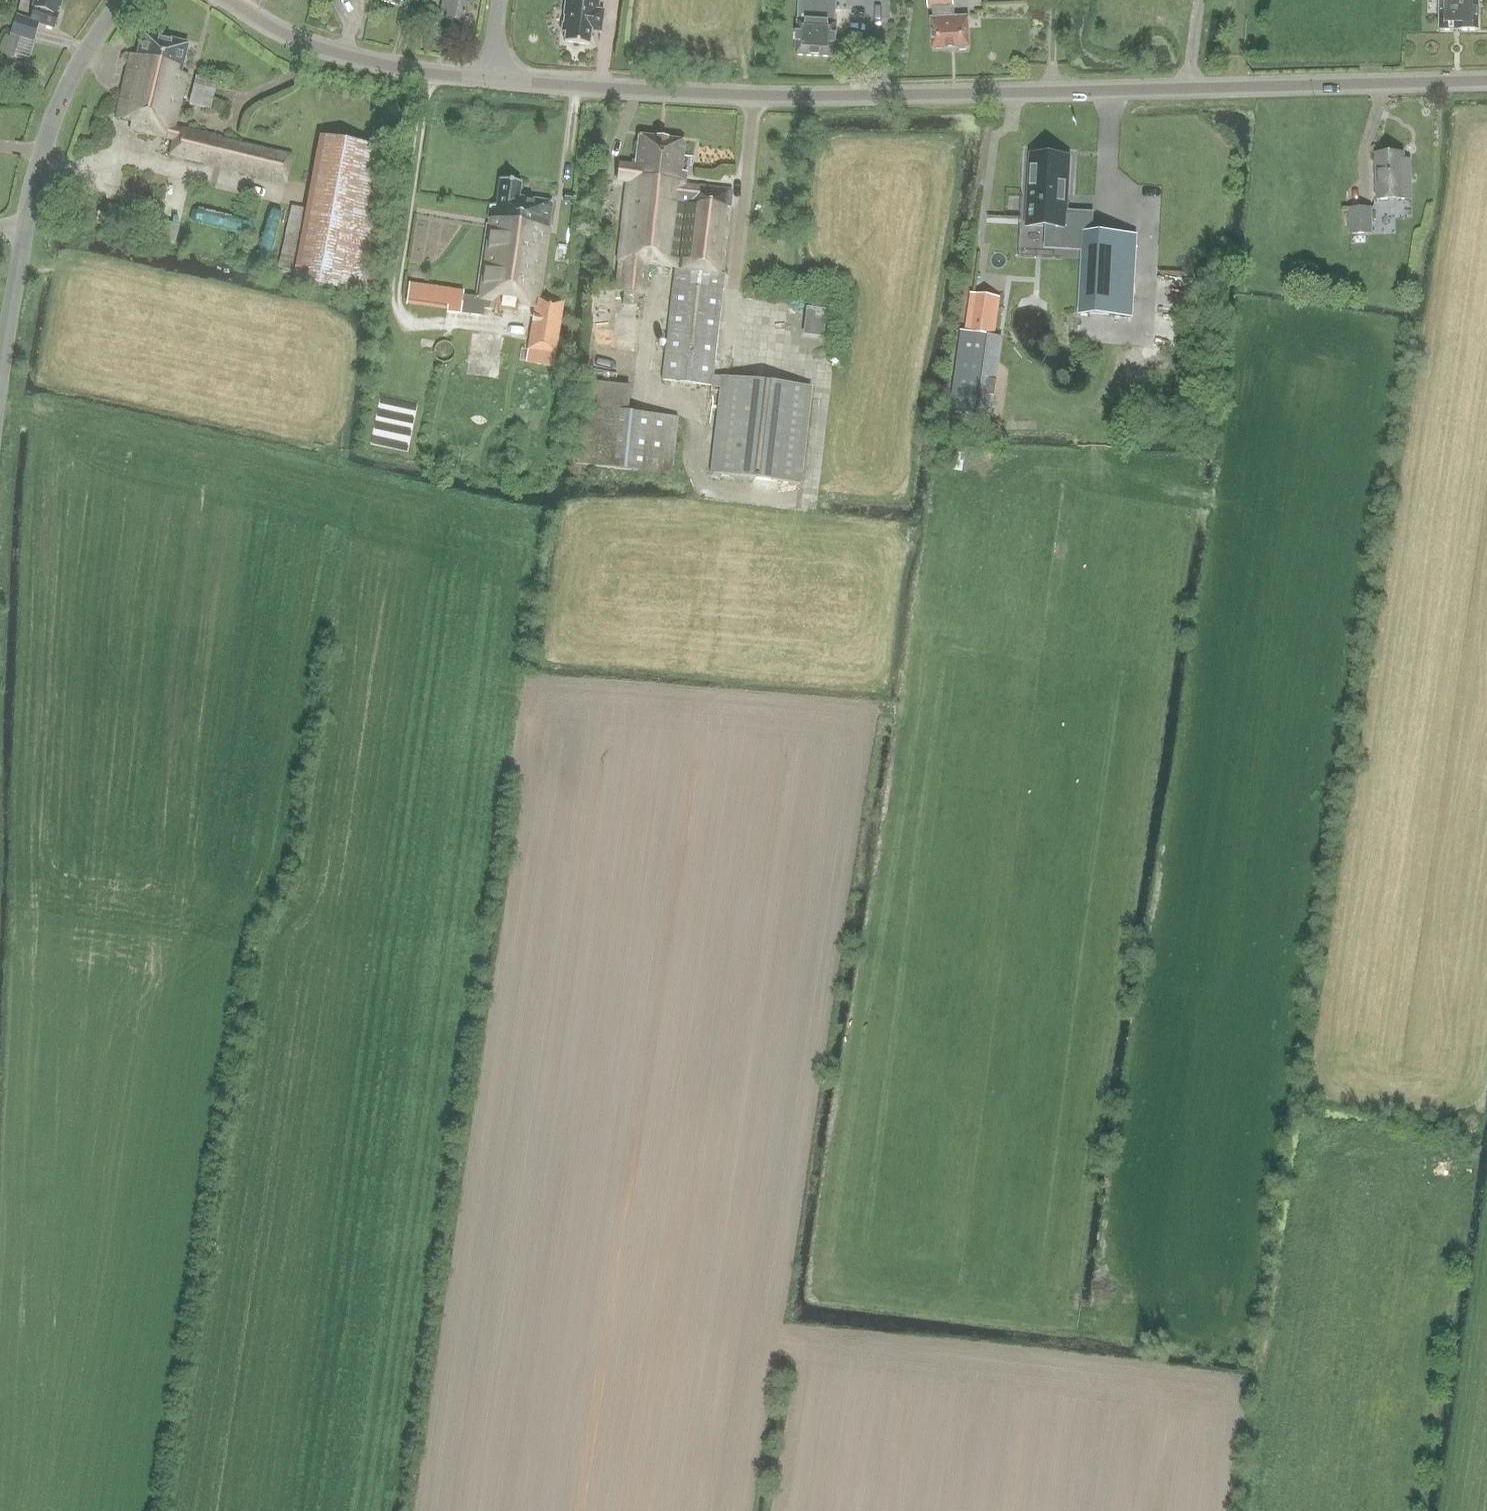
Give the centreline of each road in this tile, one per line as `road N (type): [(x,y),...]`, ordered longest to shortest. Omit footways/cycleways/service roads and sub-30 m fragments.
road 1 (tertiary): [(488,80),(793,95),(1486,81)]
road 2 (tertiary): [(488,80),(321,48),(229,0)]
road 3 (unclassified): [(26,223),(69,82),(121,0)]
road 4 (unclassified): [(0,385),(26,223)]

